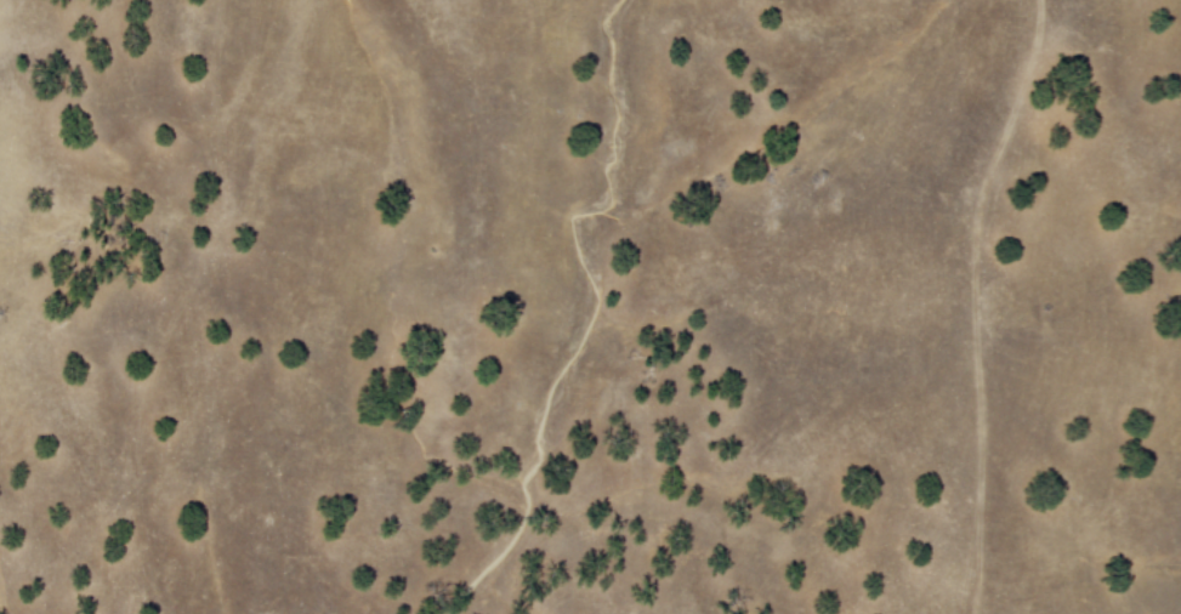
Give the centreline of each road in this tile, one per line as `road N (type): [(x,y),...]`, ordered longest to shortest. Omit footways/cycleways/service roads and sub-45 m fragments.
road 1 (track): [(970,613),(981,443),(972,216),(1033,57),(1037,0)]

